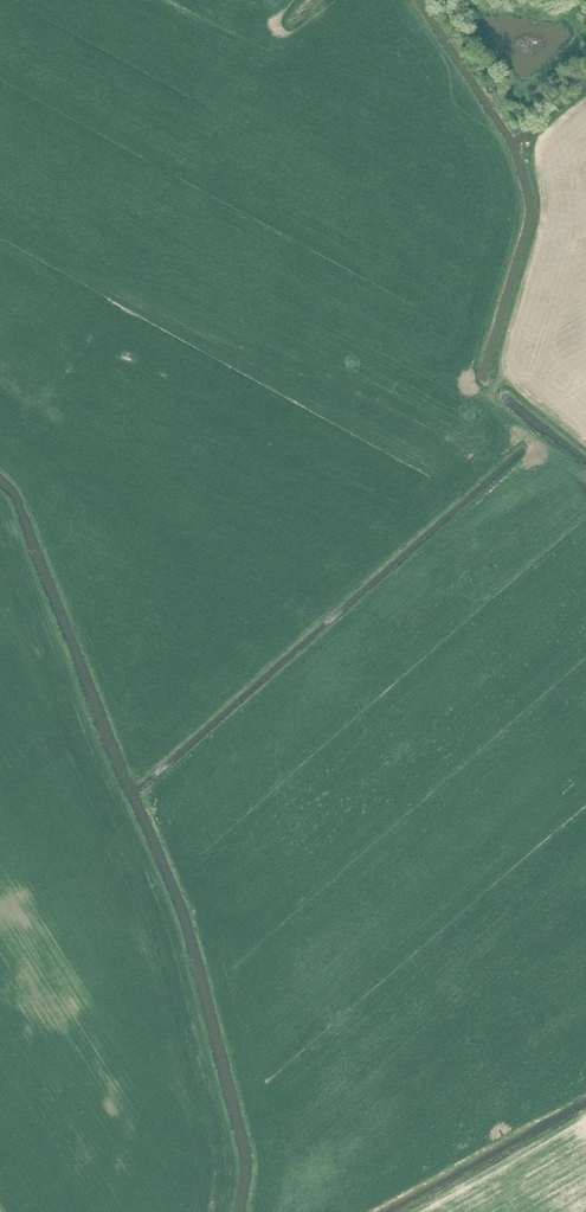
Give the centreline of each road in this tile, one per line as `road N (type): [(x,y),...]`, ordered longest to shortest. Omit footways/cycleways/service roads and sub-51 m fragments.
road 1 (track): [(506,369),(544,218),(538,161),(547,132),(585,102)]
road 2 (track): [(585,444),(506,369),(487,400)]

